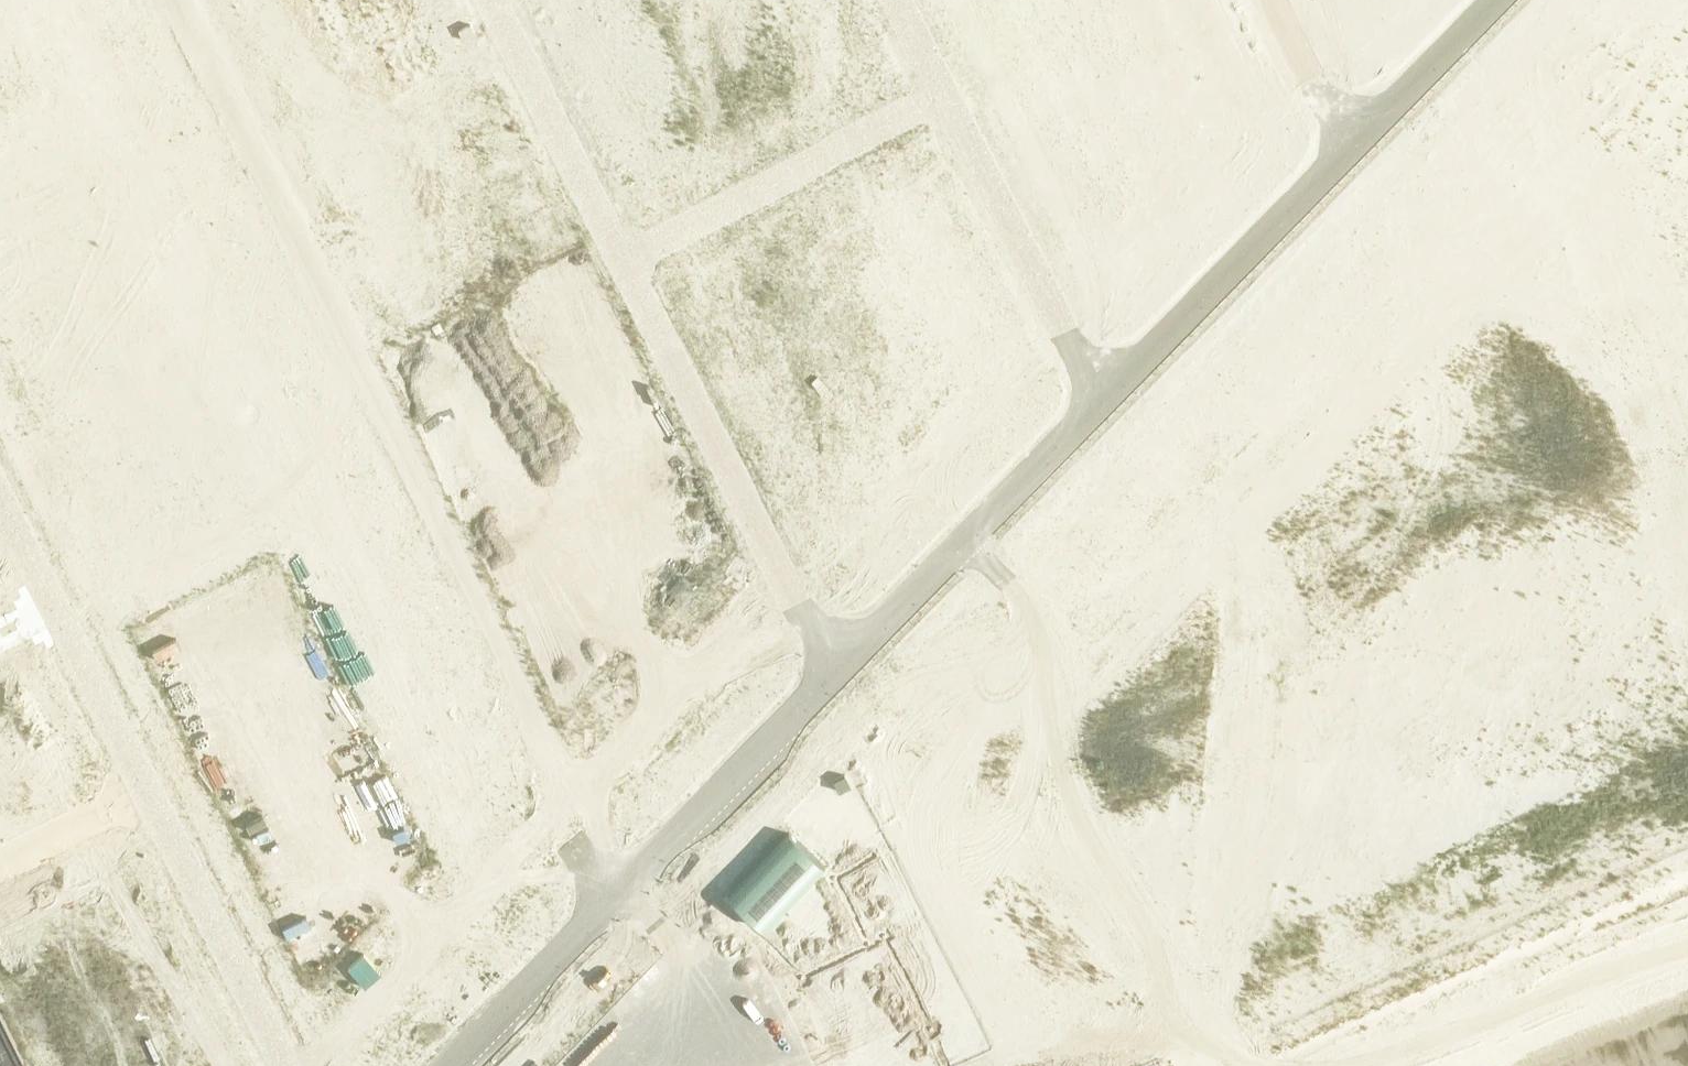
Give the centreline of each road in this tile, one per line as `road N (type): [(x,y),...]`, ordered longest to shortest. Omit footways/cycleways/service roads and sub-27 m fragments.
road 1 (residential): [(115,0),(175,127),(203,138),(601,909)]
road 2 (residential): [(491,0),(833,670)]
road 3 (residential): [(0,504),(288,1065)]
road 4 (residential): [(898,0),(1104,401)]
road 5 (tertiary): [(833,670),(1104,401)]
road 6 (tertiary): [(1104,401),(1350,148)]
road 7 (tertiary): [(601,909),(833,670)]
road 8 (tertiary): [(447,1065),(601,909)]
road 9 (tertiary): [(1350,148),(1498,0)]
road 10 (residential): [(1275,0),(1350,148)]

